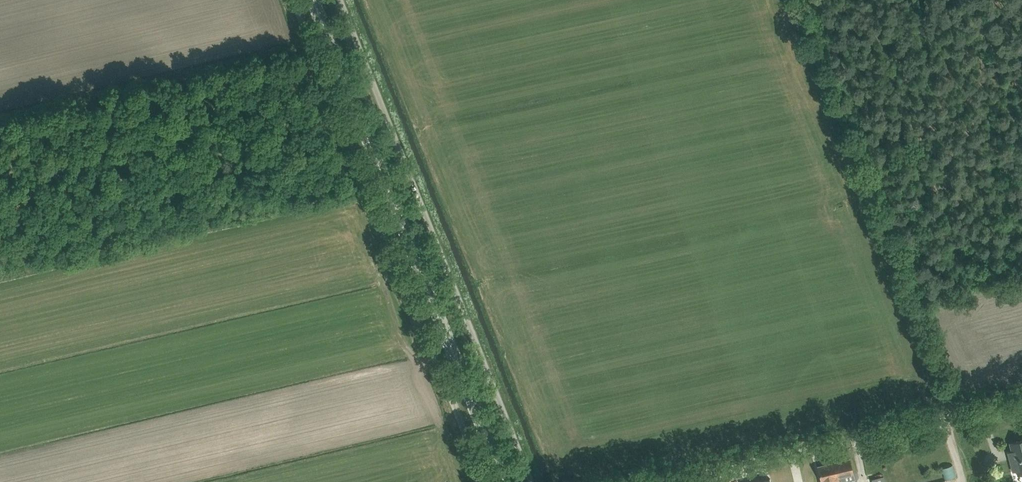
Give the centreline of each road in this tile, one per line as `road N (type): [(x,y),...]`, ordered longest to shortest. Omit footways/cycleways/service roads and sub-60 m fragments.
road 1 (primary): [(504,481),(312,0)]
road 2 (unclassified): [(480,481),(290,0)]
road 3 (unclassified): [(532,481),(344,0)]
road 4 (unclassified): [(661,481),(1021,402)]

